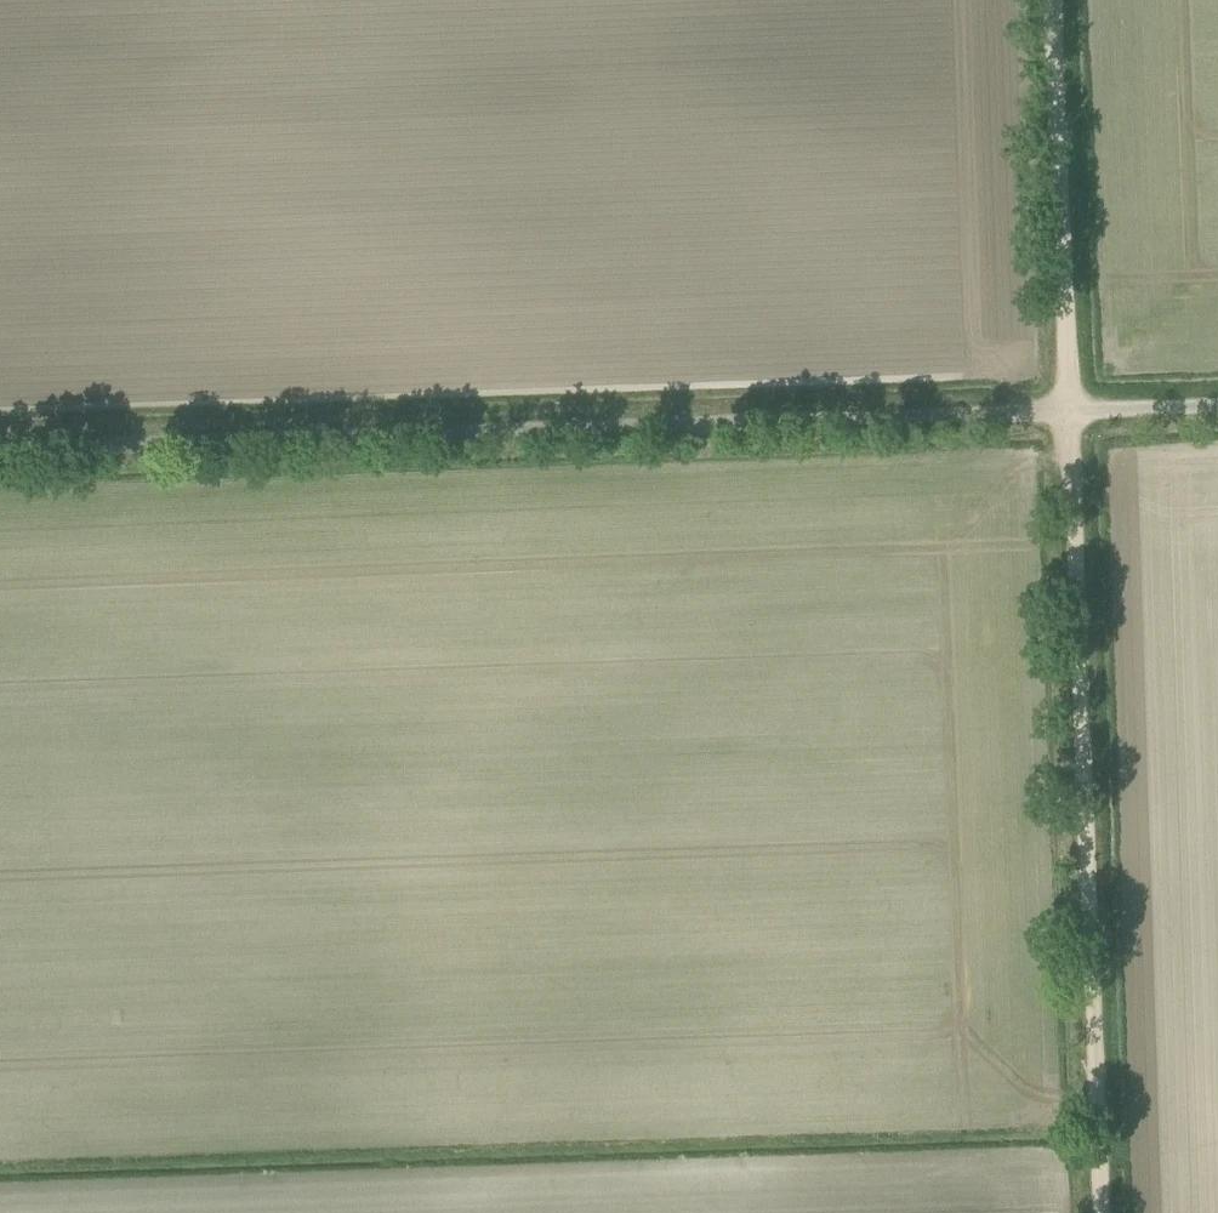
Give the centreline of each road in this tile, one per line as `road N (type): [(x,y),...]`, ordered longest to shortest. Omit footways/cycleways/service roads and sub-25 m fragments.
road 1 (unclassified): [(0,442),(1217,405)]
road 2 (track): [(1057,0),(1104,1212)]

